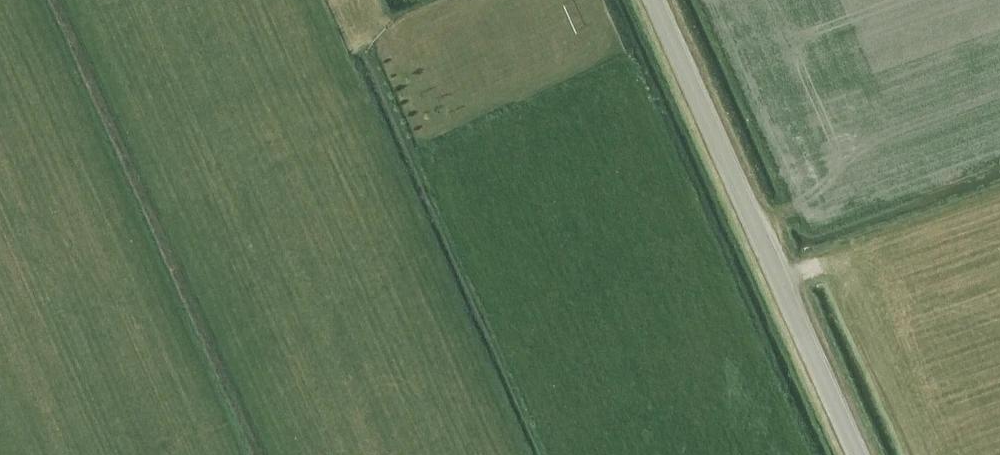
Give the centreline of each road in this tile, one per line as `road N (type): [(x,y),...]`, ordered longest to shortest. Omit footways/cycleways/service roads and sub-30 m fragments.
road 1 (tertiary): [(859,454),(653,0)]

